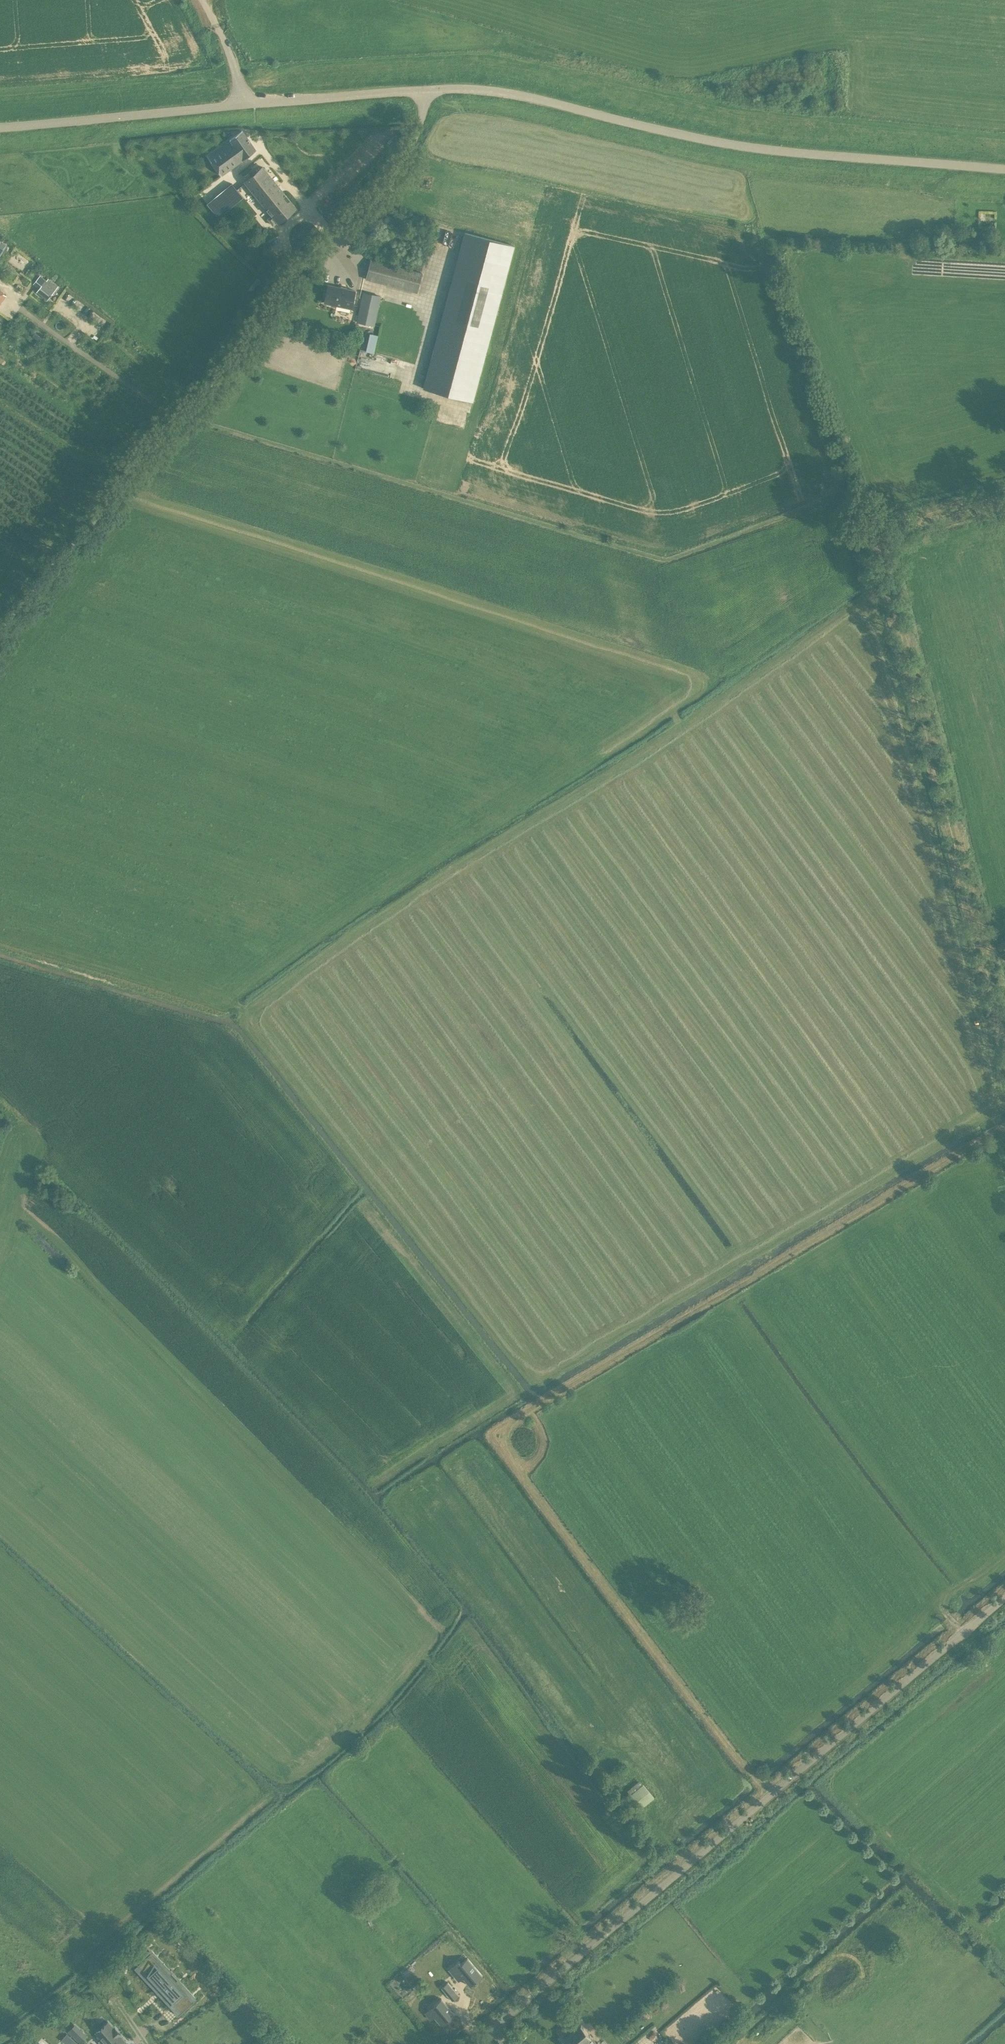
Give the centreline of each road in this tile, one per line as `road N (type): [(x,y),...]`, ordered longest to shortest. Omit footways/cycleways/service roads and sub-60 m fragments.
road 1 (unclassified): [(0,636),(141,451),(224,370),(281,291),(405,157),(424,90)]
road 2 (unclassified): [(534,1995),(1004,1599)]
road 3 (unclassified): [(424,90),(495,90),(713,144),(1004,171)]
road 4 (unclassified): [(0,128),(424,90)]

